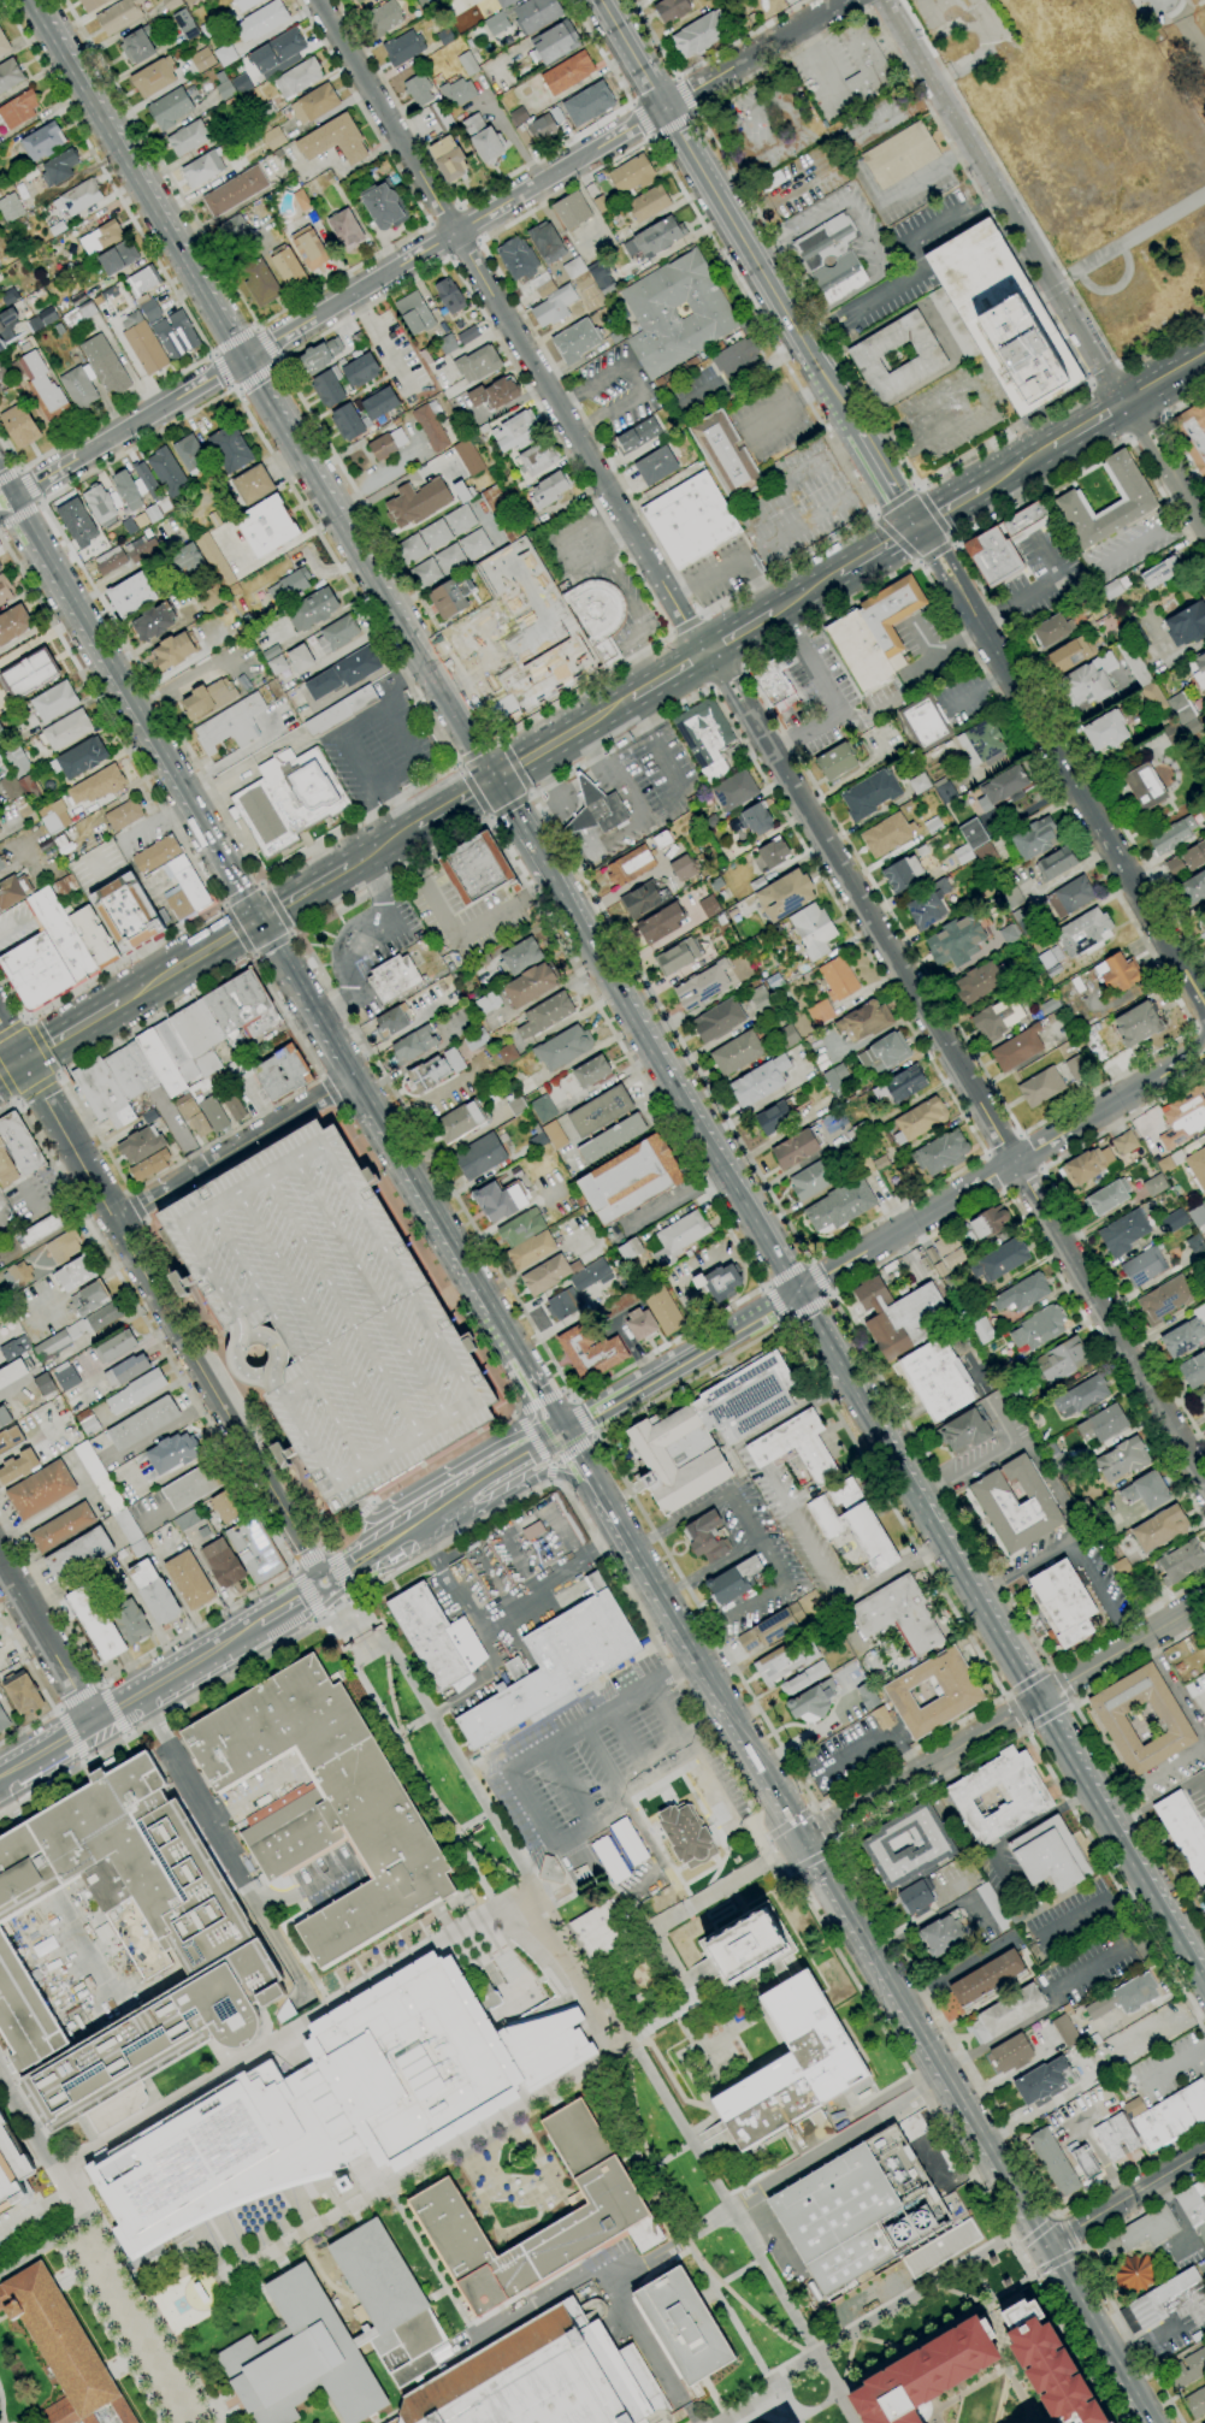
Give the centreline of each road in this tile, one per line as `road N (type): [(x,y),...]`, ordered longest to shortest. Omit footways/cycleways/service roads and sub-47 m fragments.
road 1 (residential): [(708,652),(1204,1484)]
road 2 (tertiary): [(630,527),(317,0)]
road 3 (tertiary): [(917,526),(1204,1001)]
road 4 (secondary): [(857,432),(600,0)]
road 5 (secondary): [(260,918),(508,1334)]
road 6 (secondary): [(795,1294),(549,882)]
road 7 (tertiary): [(795,1294),(1204,1048)]
road 8 (residential): [(89,1175),(326,1583)]
road 9 (residential): [(1126,401),(886,0)]
road 10 (residential): [(807,1838),(1204,1602)]
road 11 (secondary): [(10,497),(232,871)]
road 12 (secondary): [(807,1838),(1020,2198)]
road 13 (secondary): [(1034,1701),(845,1382)]
road 14 (secondary): [(207,306),(25,0)]
road 15 (secondary): [(0,1782),(271,1618)]
road 16 (secondary): [(490,781),(339,528)]
road 17 (secondary): [(1204,1992),(1057,1742)]
road 18 (secondary): [(663,1596),(781,1796)]
road 19 (residential): [(354,1076),(169,1189)]
road 20 (secondary): [(1047,2244),(1152,2422)]
road 21 (residential): [(0,1563),(96,1724)]
road 22 (residential): [(1047,2244),(1204,2152)]
road 23 (secondary): [(436,1509),(494,1501),(550,1473),(598,1485)]
road 24 (primary): [(118,1003),(260,918)]
road 25 (primary): [(490,781),(631,697)]
road 26 (track): [(1064,276),(1204,192)]
road 27 (secondary): [(566,1431),(436,1509)]
road 28 (secondary): [(339,528),(264,400)]
road 29 (residential): [(1126,401),(1204,526)]
road 30 (tertiary): [(708,652),(630,527)]
road 31 (tertiary): [(709,1347),(592,1414)]
road 32 (residential): [(396,266),(512,199)]
road 33 (residential): [(22,1060),(89,1175)]
road 34 (residential): [(732,67),(845,0)]

